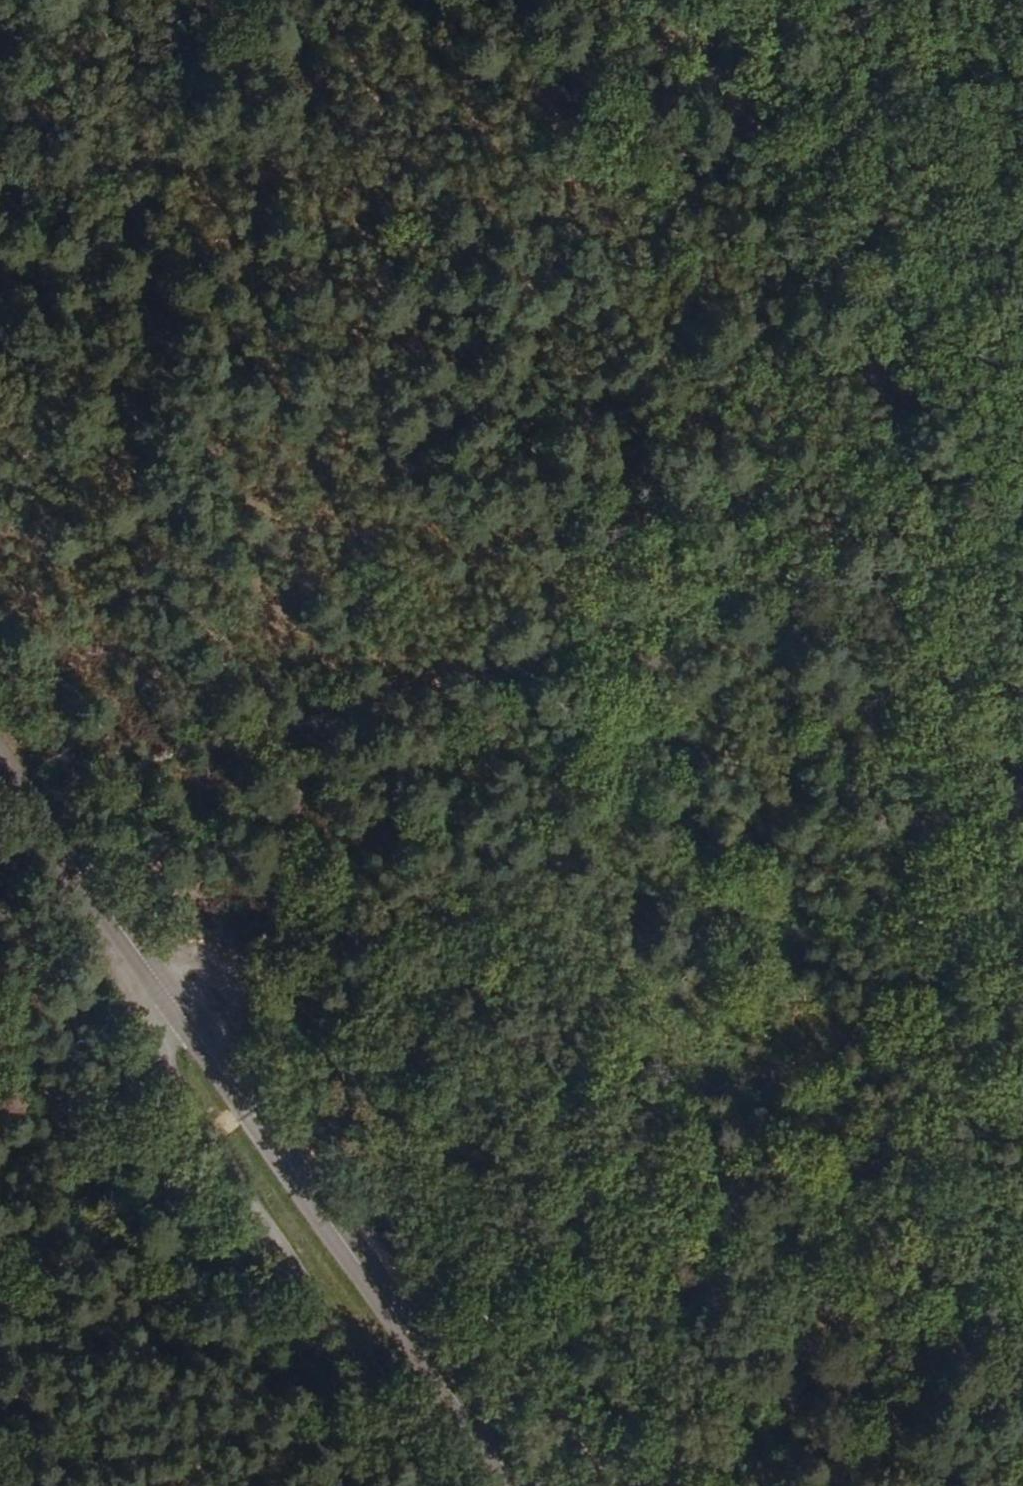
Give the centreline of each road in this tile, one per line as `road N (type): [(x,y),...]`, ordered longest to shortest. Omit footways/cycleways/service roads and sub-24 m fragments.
road 1 (secondary): [(0,764),(258,1112),(518,1485)]
road 2 (track): [(1022,675),(820,48),(795,0)]
road 3 (track): [(621,1485),(404,1242),(307,1094),(258,1112)]

